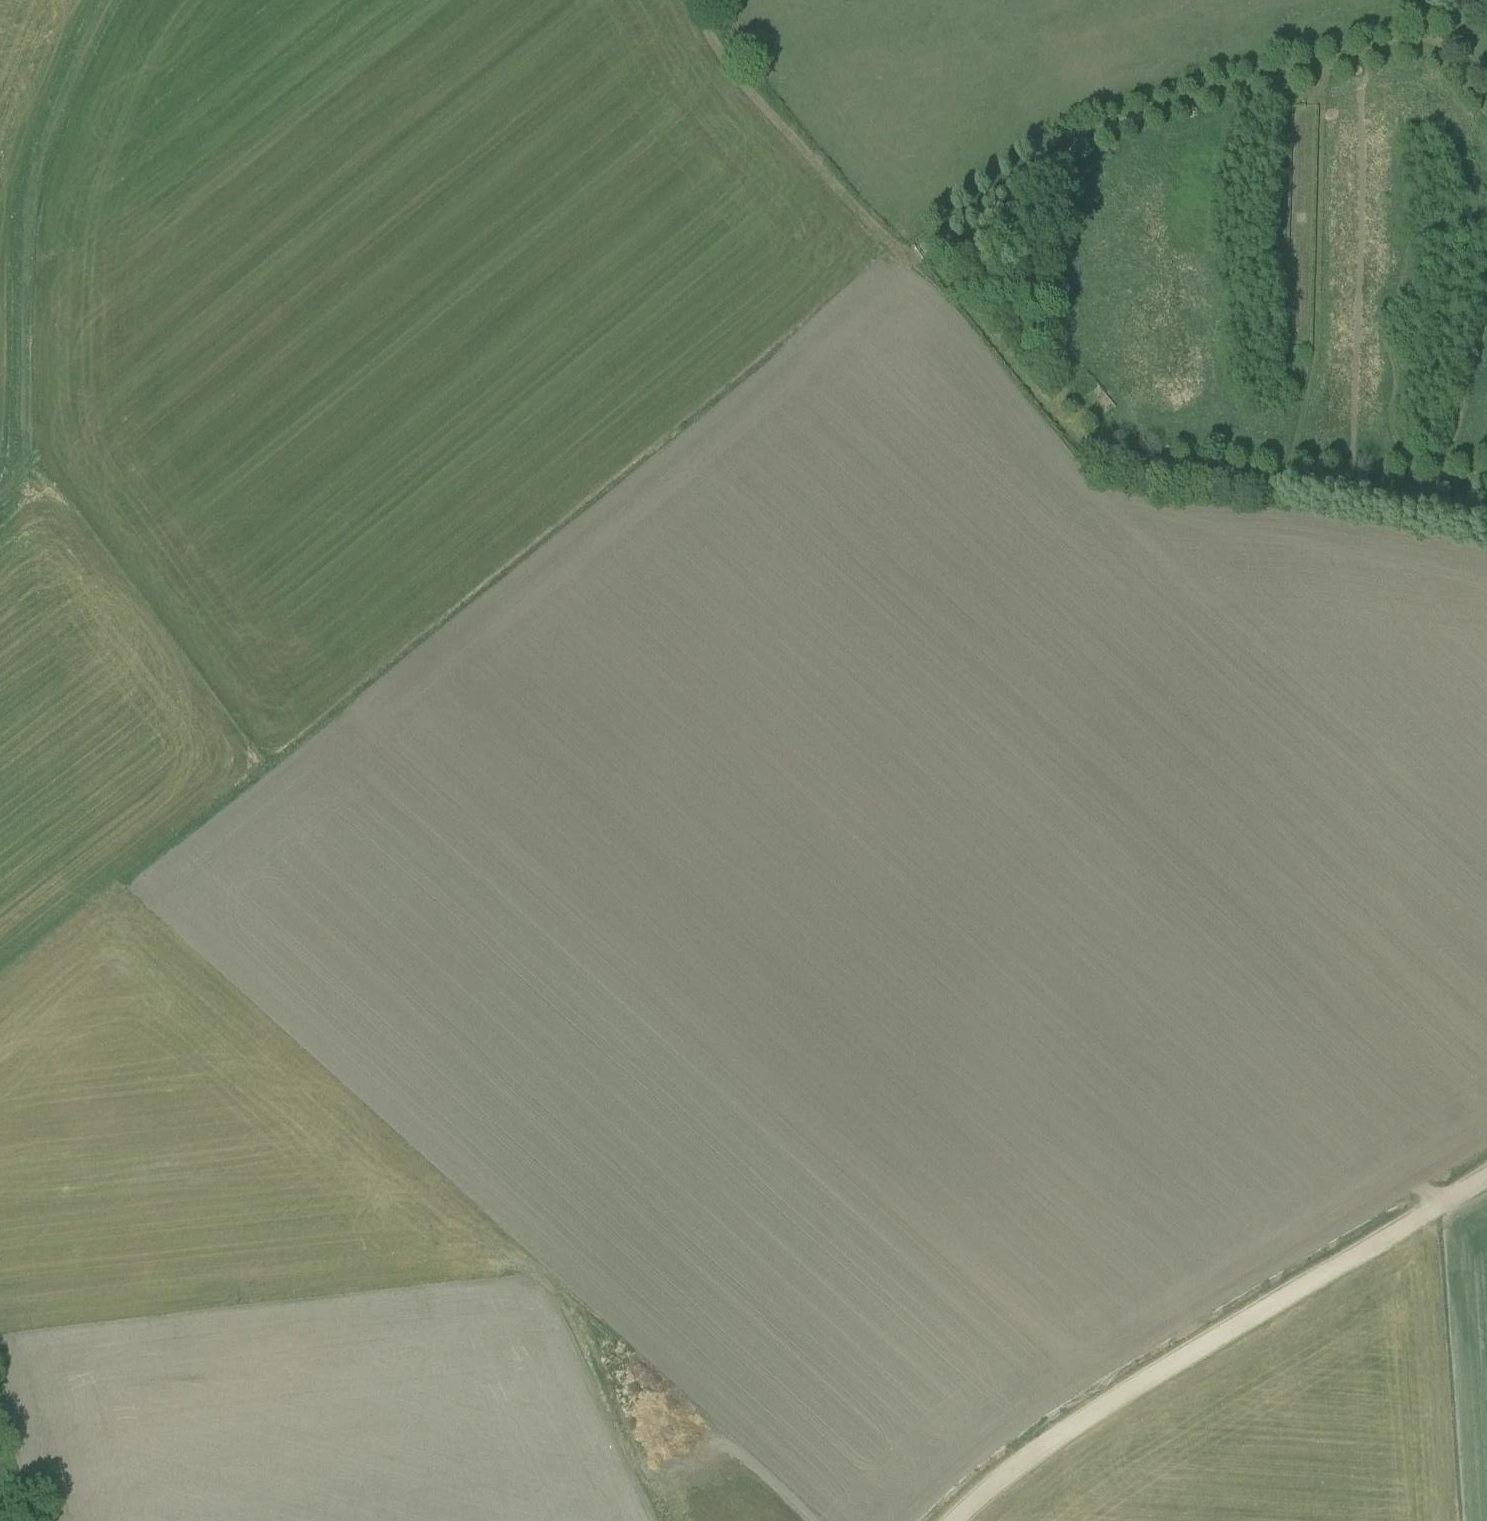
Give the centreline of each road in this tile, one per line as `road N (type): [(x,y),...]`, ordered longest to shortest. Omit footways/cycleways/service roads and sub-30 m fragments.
road 1 (track): [(955,1520),(1095,1413),(1486,1177)]
road 2 (track): [(0,497),(21,466),(39,155),(105,0)]

